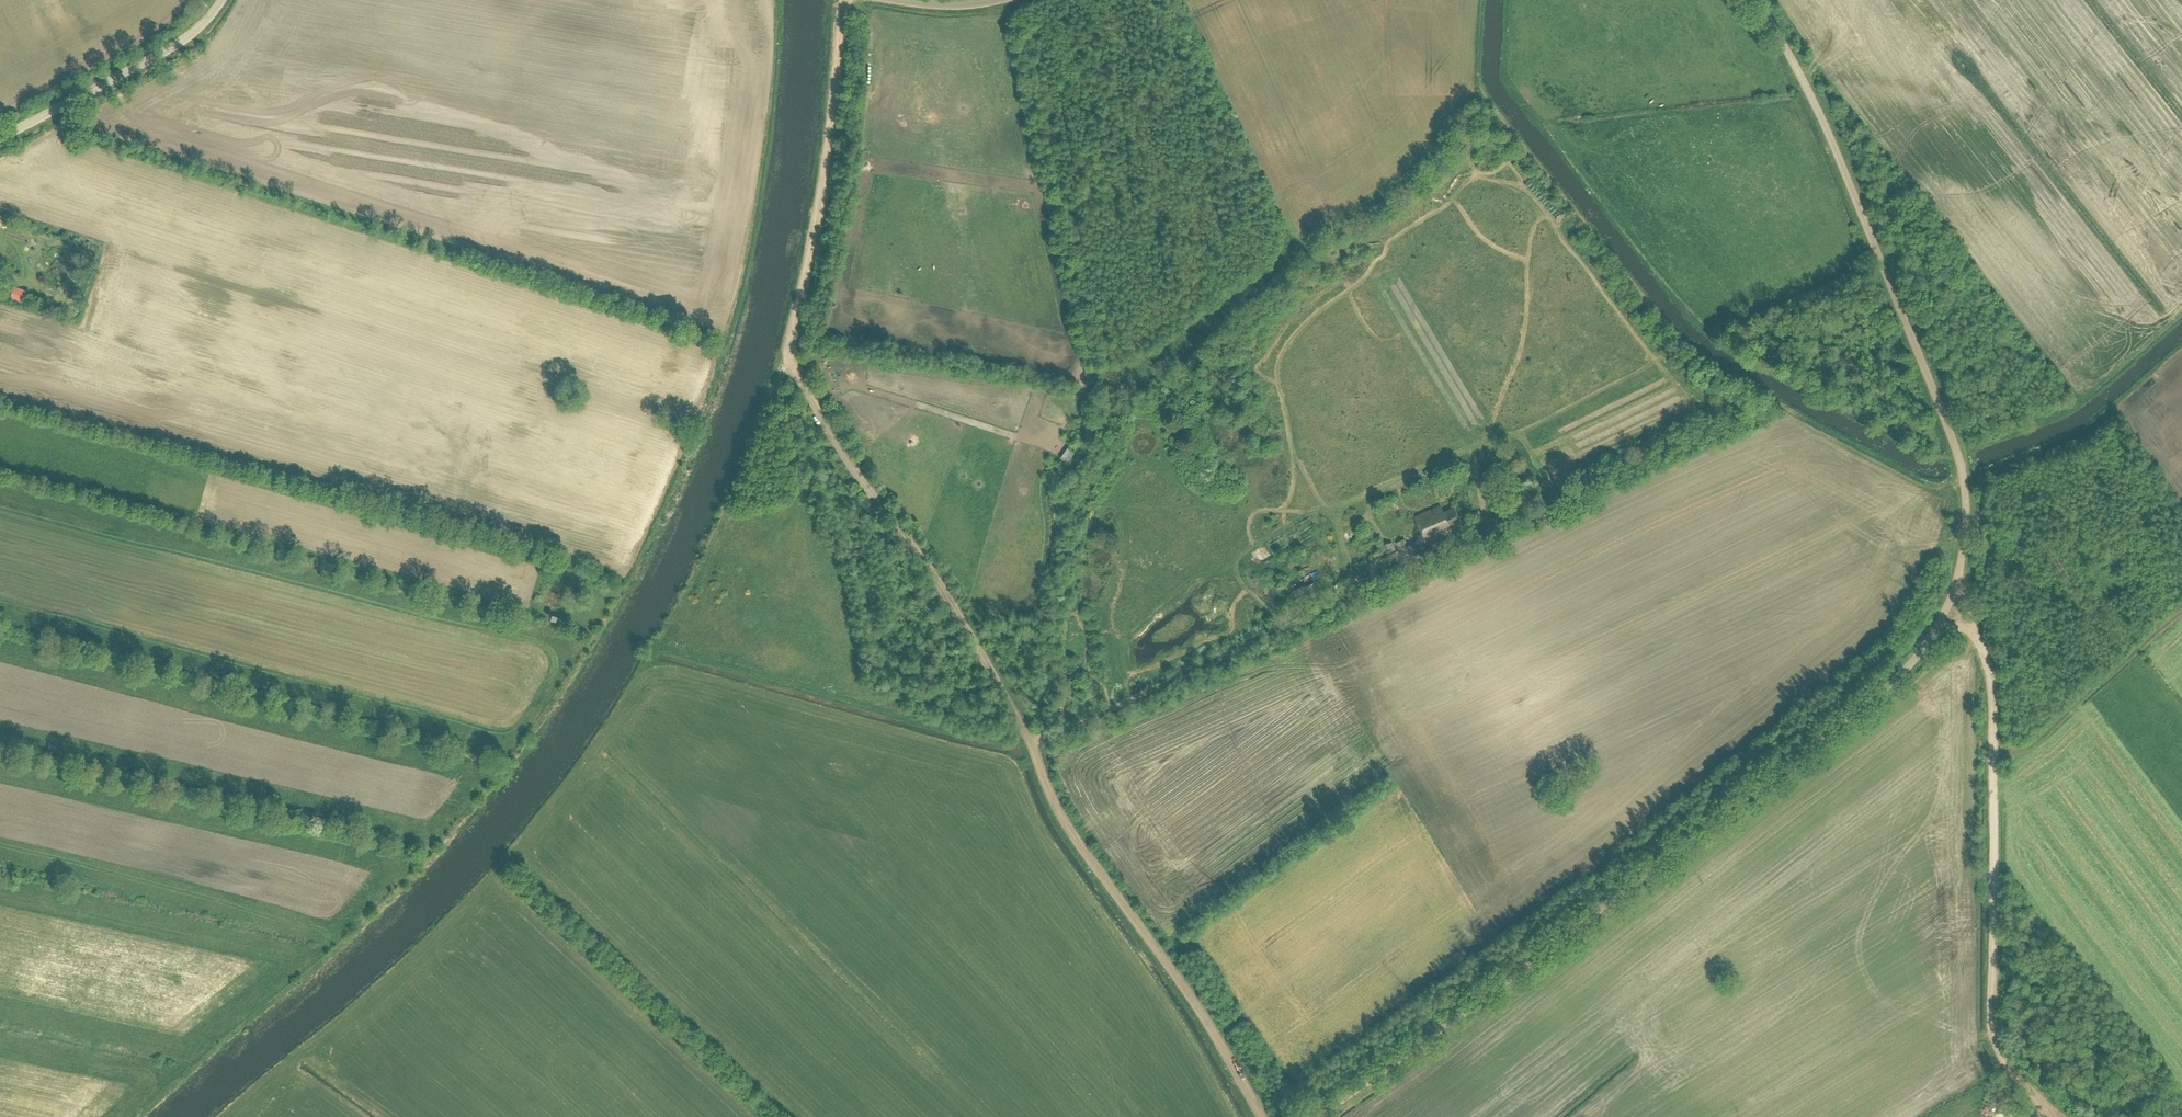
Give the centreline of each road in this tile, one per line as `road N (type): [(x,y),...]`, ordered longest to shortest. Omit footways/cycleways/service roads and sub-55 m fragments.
road 1 (unclassified): [(1315,1116),(1871,700),(1918,656),(1955,587),(1966,505),(1943,412),(1830,139),(1752,0)]
road 2 (track): [(1028,740),(931,572),(843,456),(791,357),(843,0)]
road 3 (track): [(2054,1116),(2005,1067),(1993,1032),(1992,693),(1977,640),(1947,608)]
road 4 (track): [(1260,1116),(1172,971),(1070,832),(1028,740)]
road 5 (track): [(1028,740),(1300,616)]
road 6 (unclassified): [(0,139),(138,68),(204,23),(222,0)]
road 7 (track): [(2181,610),(2024,745),(1993,747)]

